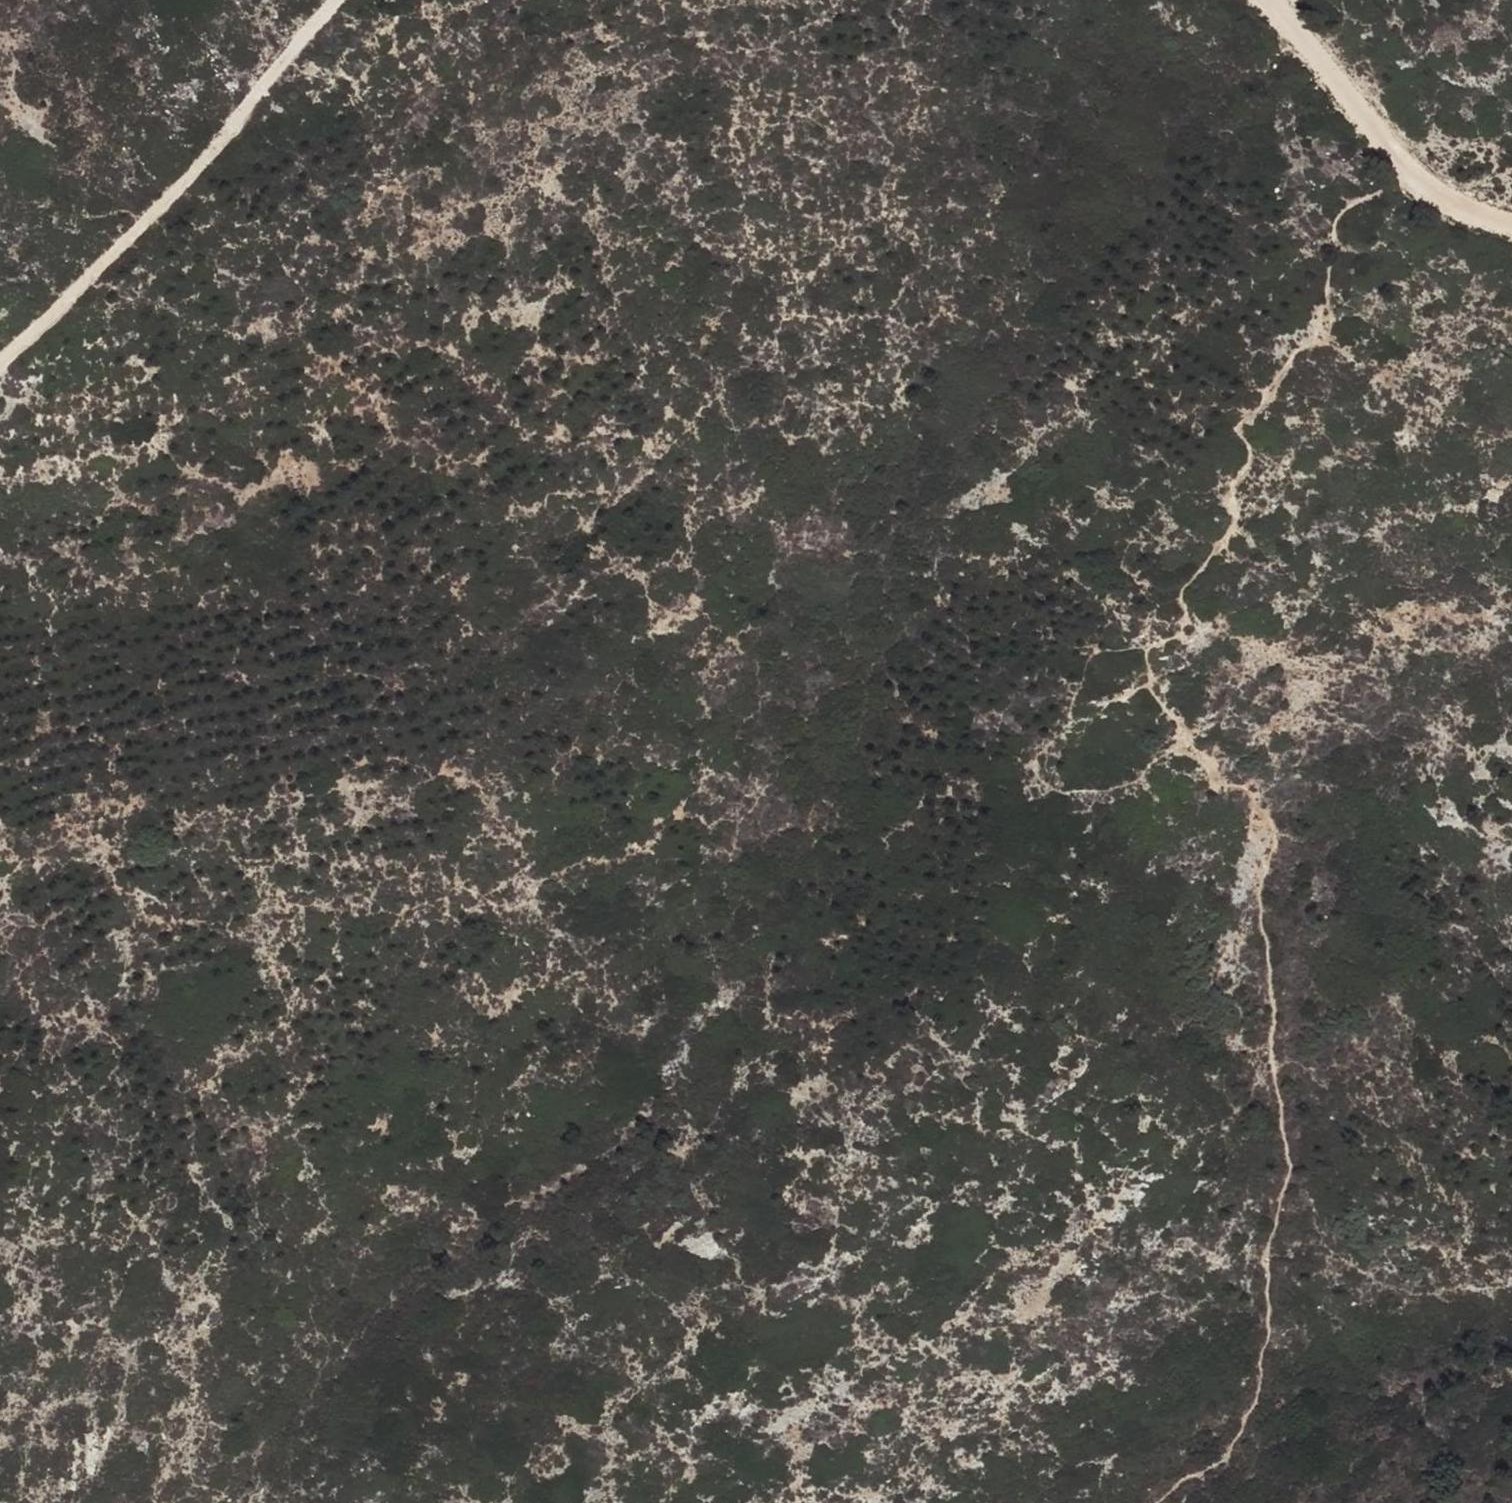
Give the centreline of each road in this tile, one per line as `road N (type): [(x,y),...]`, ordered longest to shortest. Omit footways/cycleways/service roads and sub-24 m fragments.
road 1 (track): [(338,0),(203,166),(0,371)]
road 2 (track): [(1511,223),(1461,209),(1368,120),(1272,0)]

